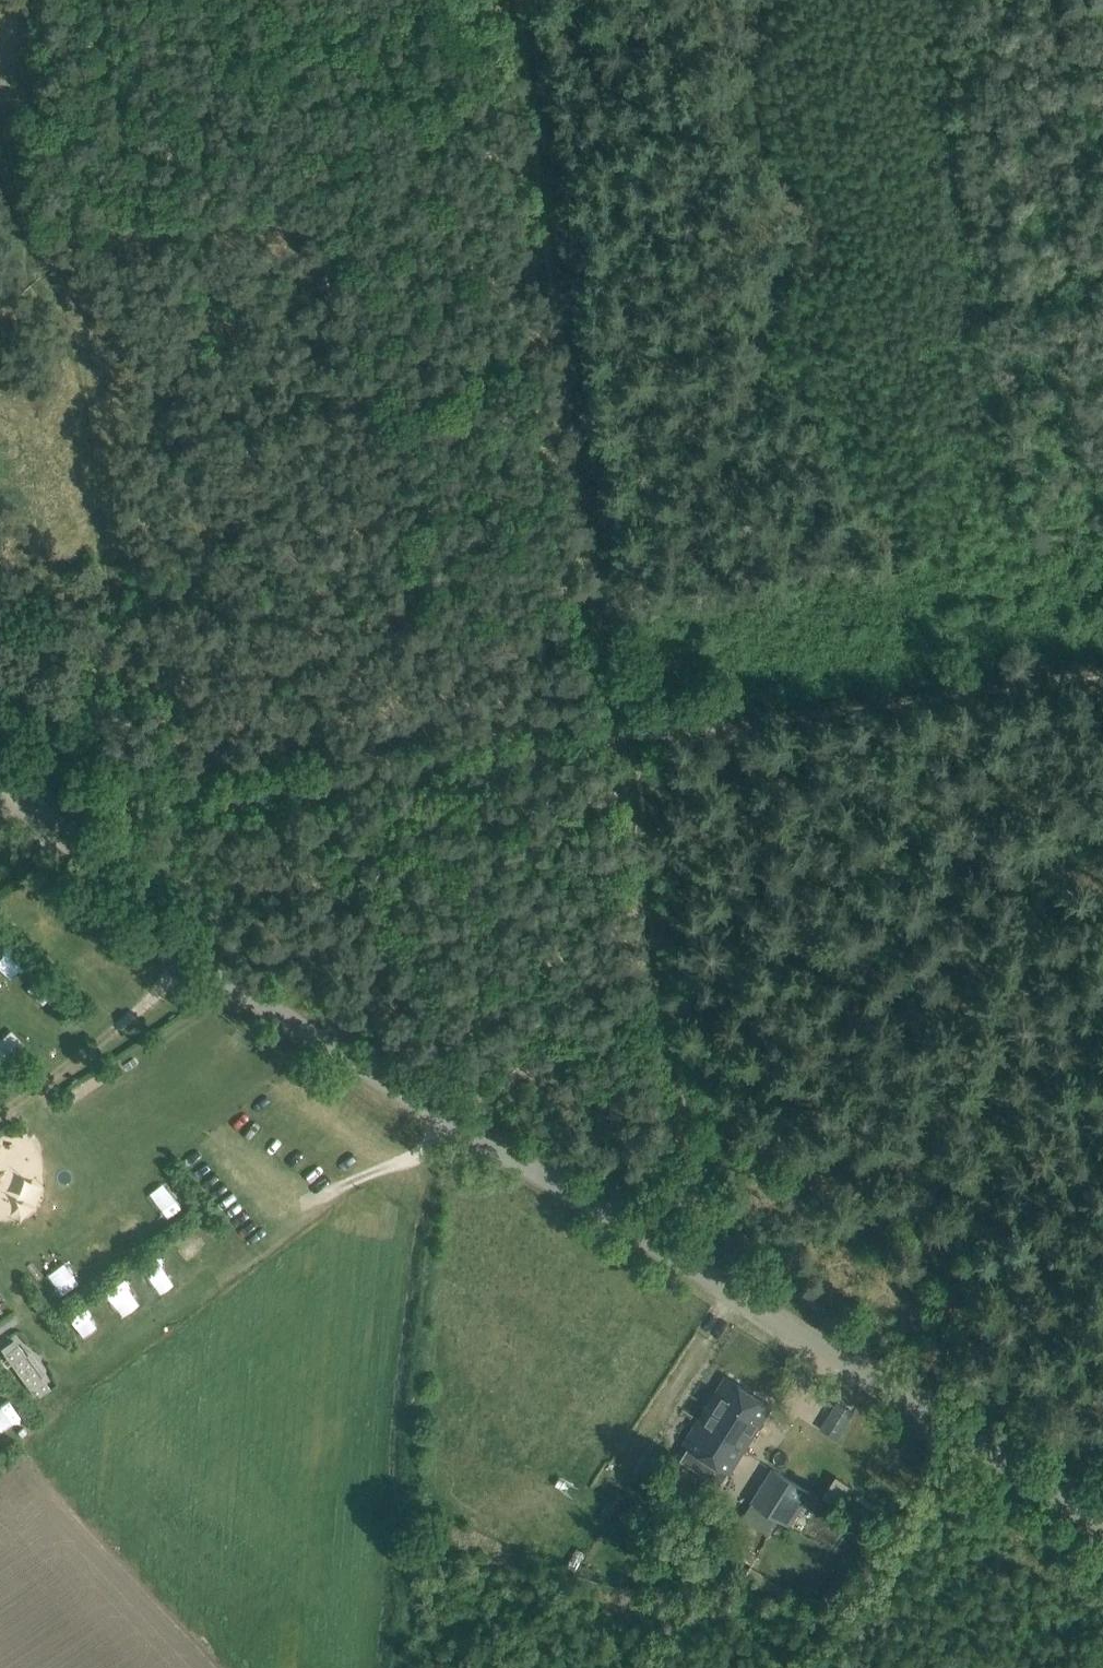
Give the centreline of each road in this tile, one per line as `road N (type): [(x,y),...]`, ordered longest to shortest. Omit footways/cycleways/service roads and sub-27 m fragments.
road 1 (unclassified): [(1102,1525),(191,955),(0,768)]

